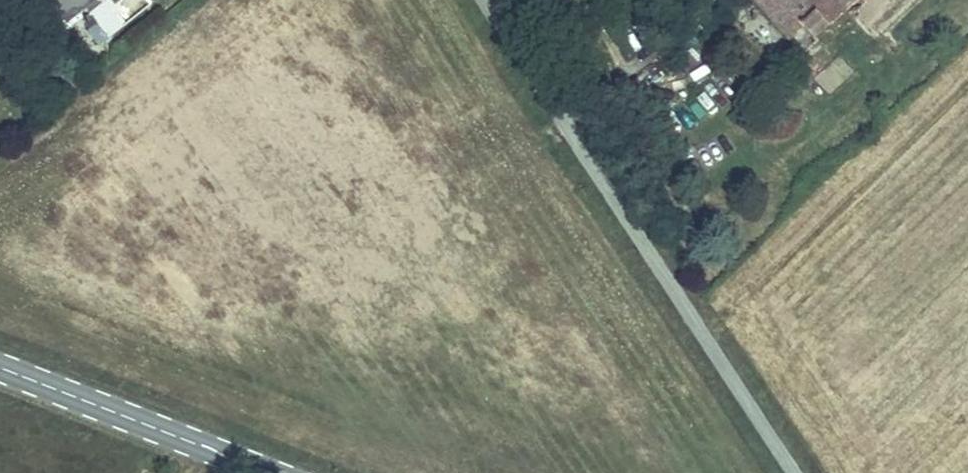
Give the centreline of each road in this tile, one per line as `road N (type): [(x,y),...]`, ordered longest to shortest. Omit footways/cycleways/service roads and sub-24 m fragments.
road 1 (unclassified): [(483,0),(793,472)]
road 2 (secondary): [(276,472),(0,362)]

